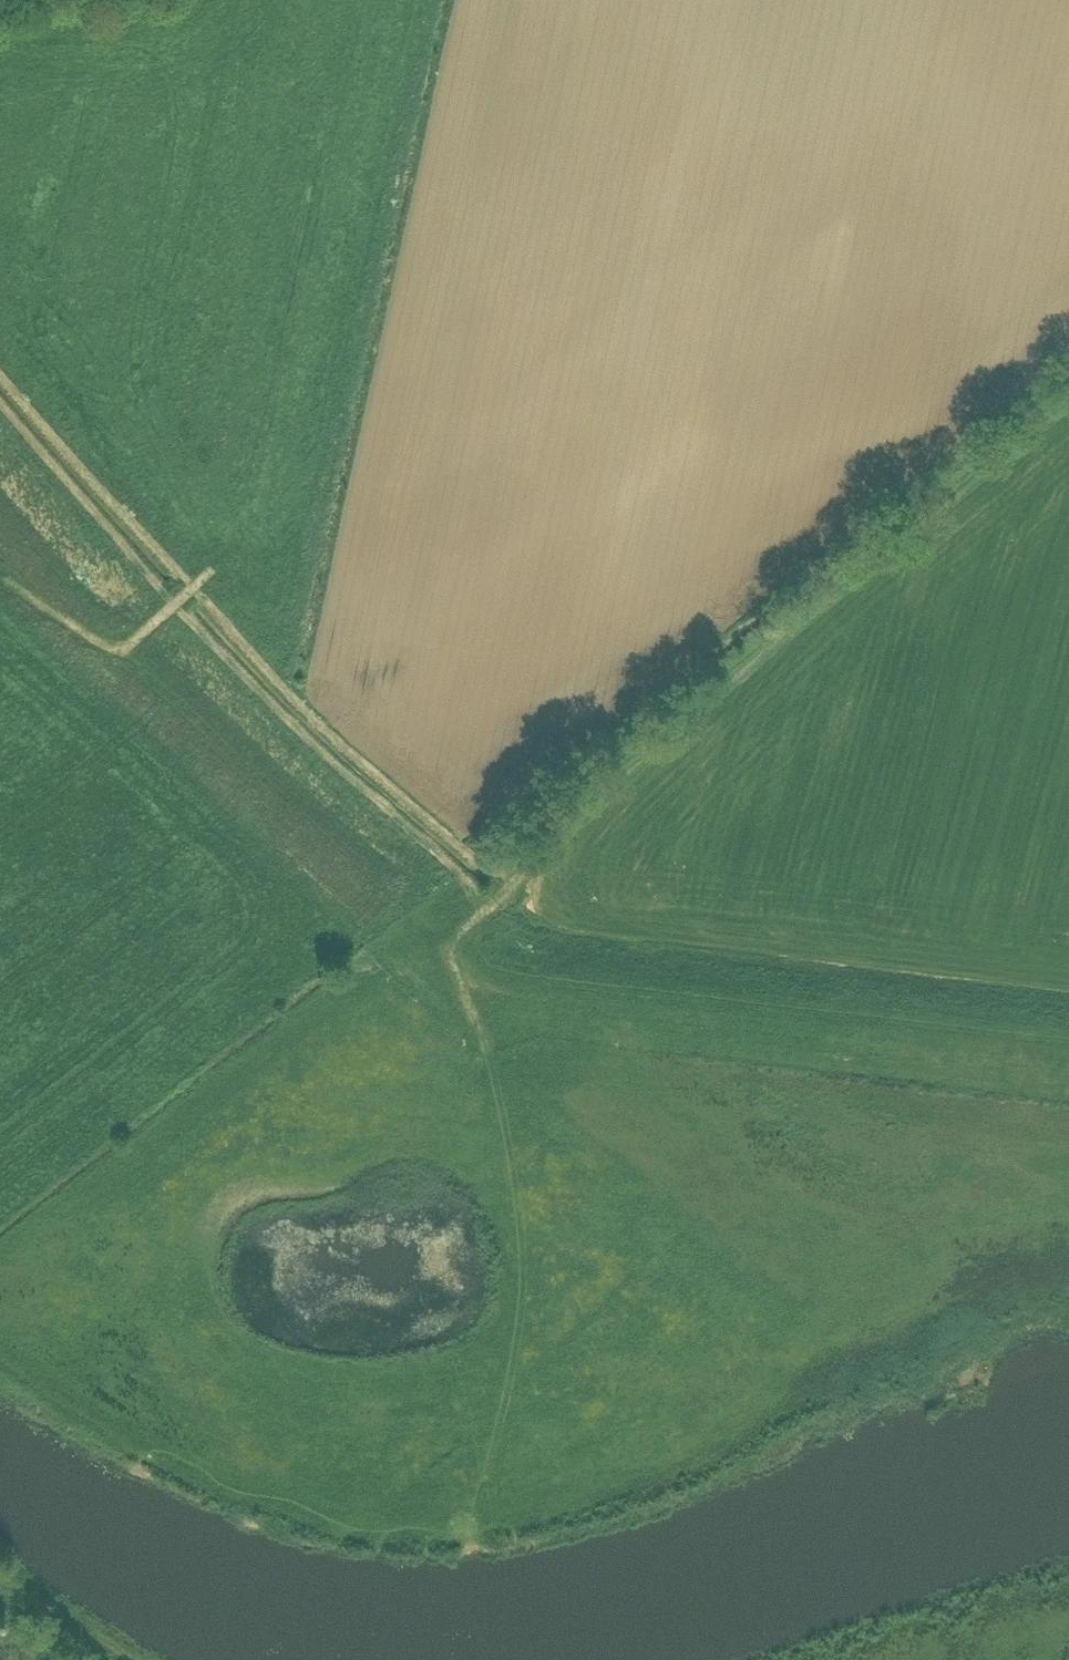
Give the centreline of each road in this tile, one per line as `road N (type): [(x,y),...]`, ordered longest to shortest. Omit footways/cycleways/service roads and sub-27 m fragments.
road 1 (track): [(1068,1041),(658,994)]

